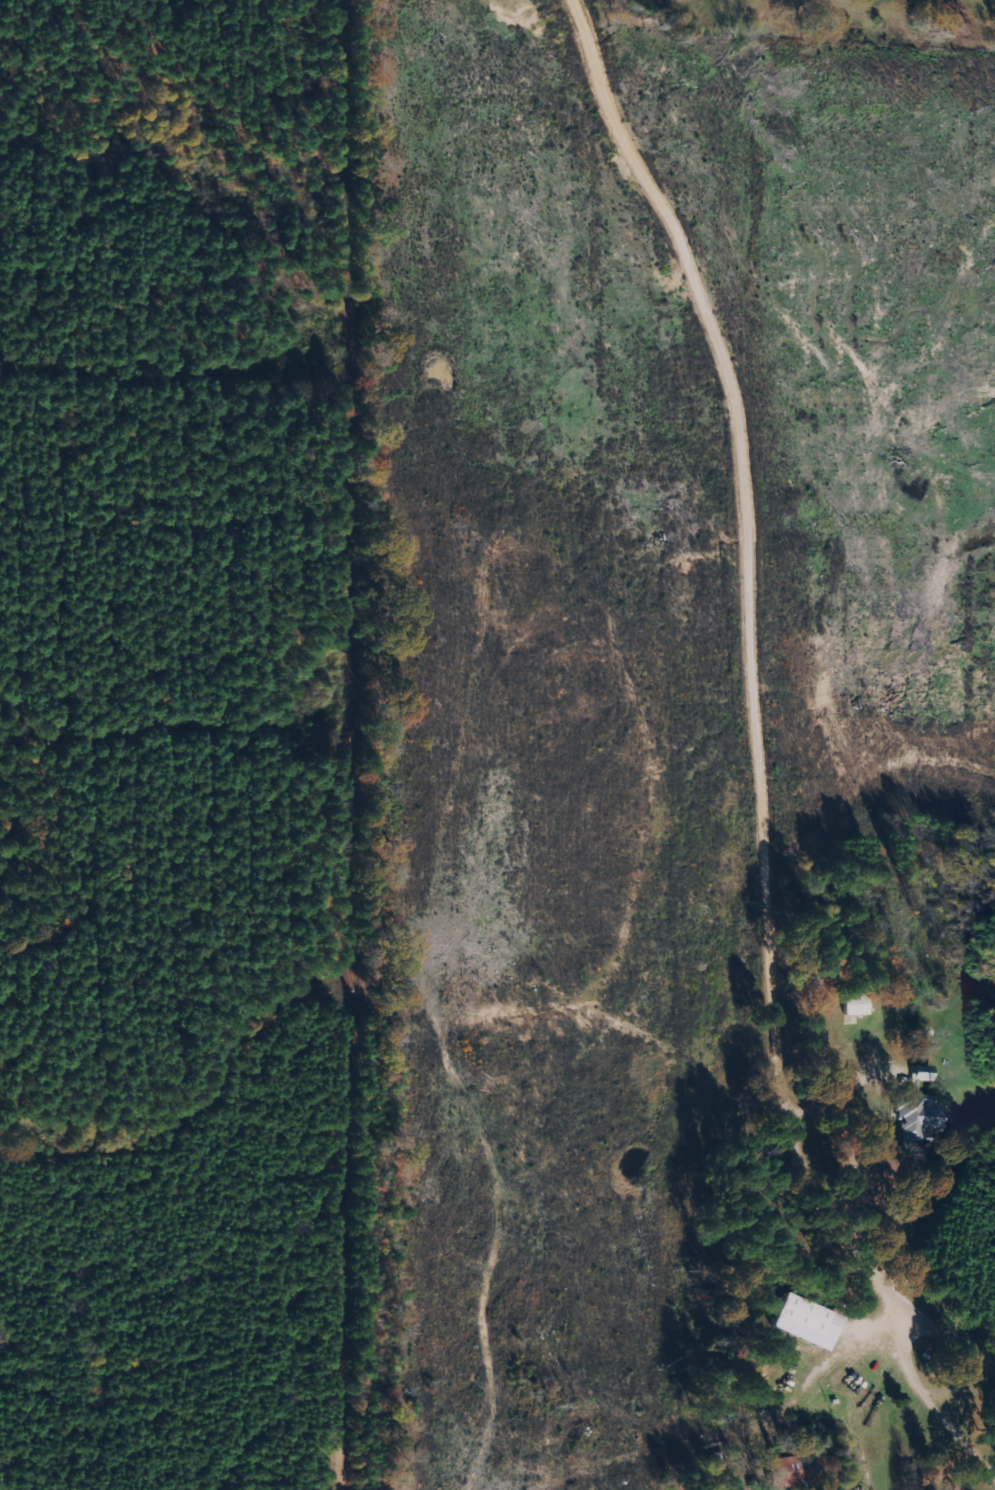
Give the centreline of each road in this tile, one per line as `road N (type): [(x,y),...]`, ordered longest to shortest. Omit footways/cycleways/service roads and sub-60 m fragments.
road 1 (residential): [(994,1356),(936,1320),(885,1274),(825,1195),(807,1149),(780,1027),(777,841),(747,388),(728,326),(579,0)]

